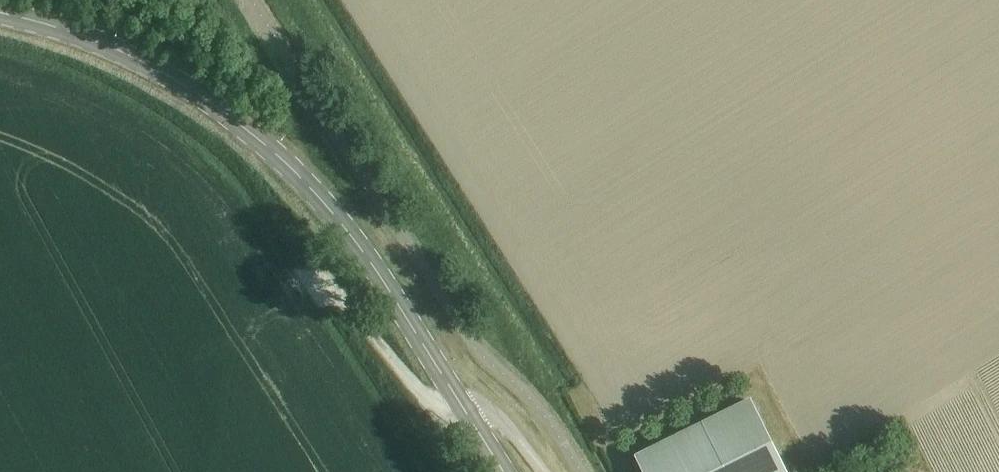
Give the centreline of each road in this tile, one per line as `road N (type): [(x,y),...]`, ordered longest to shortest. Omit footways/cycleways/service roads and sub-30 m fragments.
road 1 (secondary): [(472,417),(376,269),(300,176),(226,114),(97,41),(0,13)]

